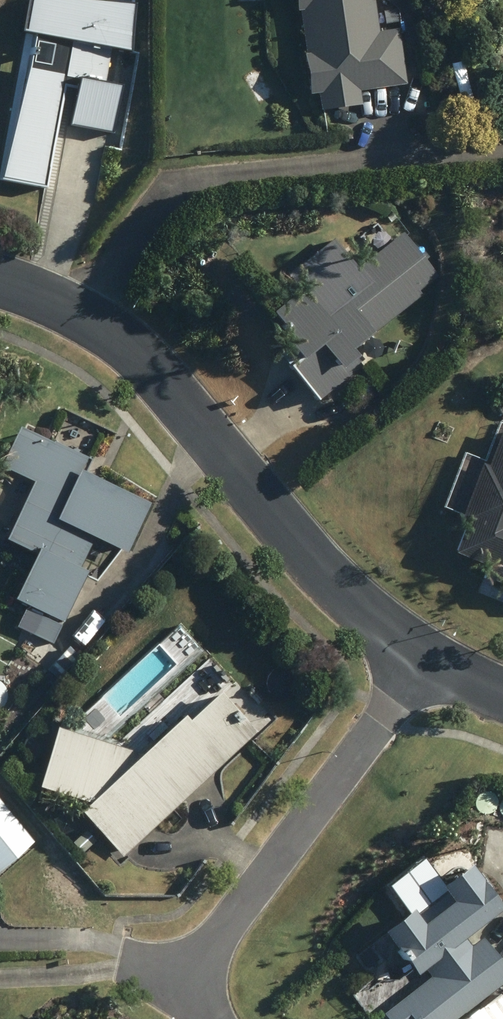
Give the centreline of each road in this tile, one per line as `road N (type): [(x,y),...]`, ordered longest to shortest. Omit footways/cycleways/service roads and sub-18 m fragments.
road 1 (residential): [(0,284),(65,309),(132,355),(323,575),(429,670)]
road 2 (residential): [(186,976),(429,670)]

